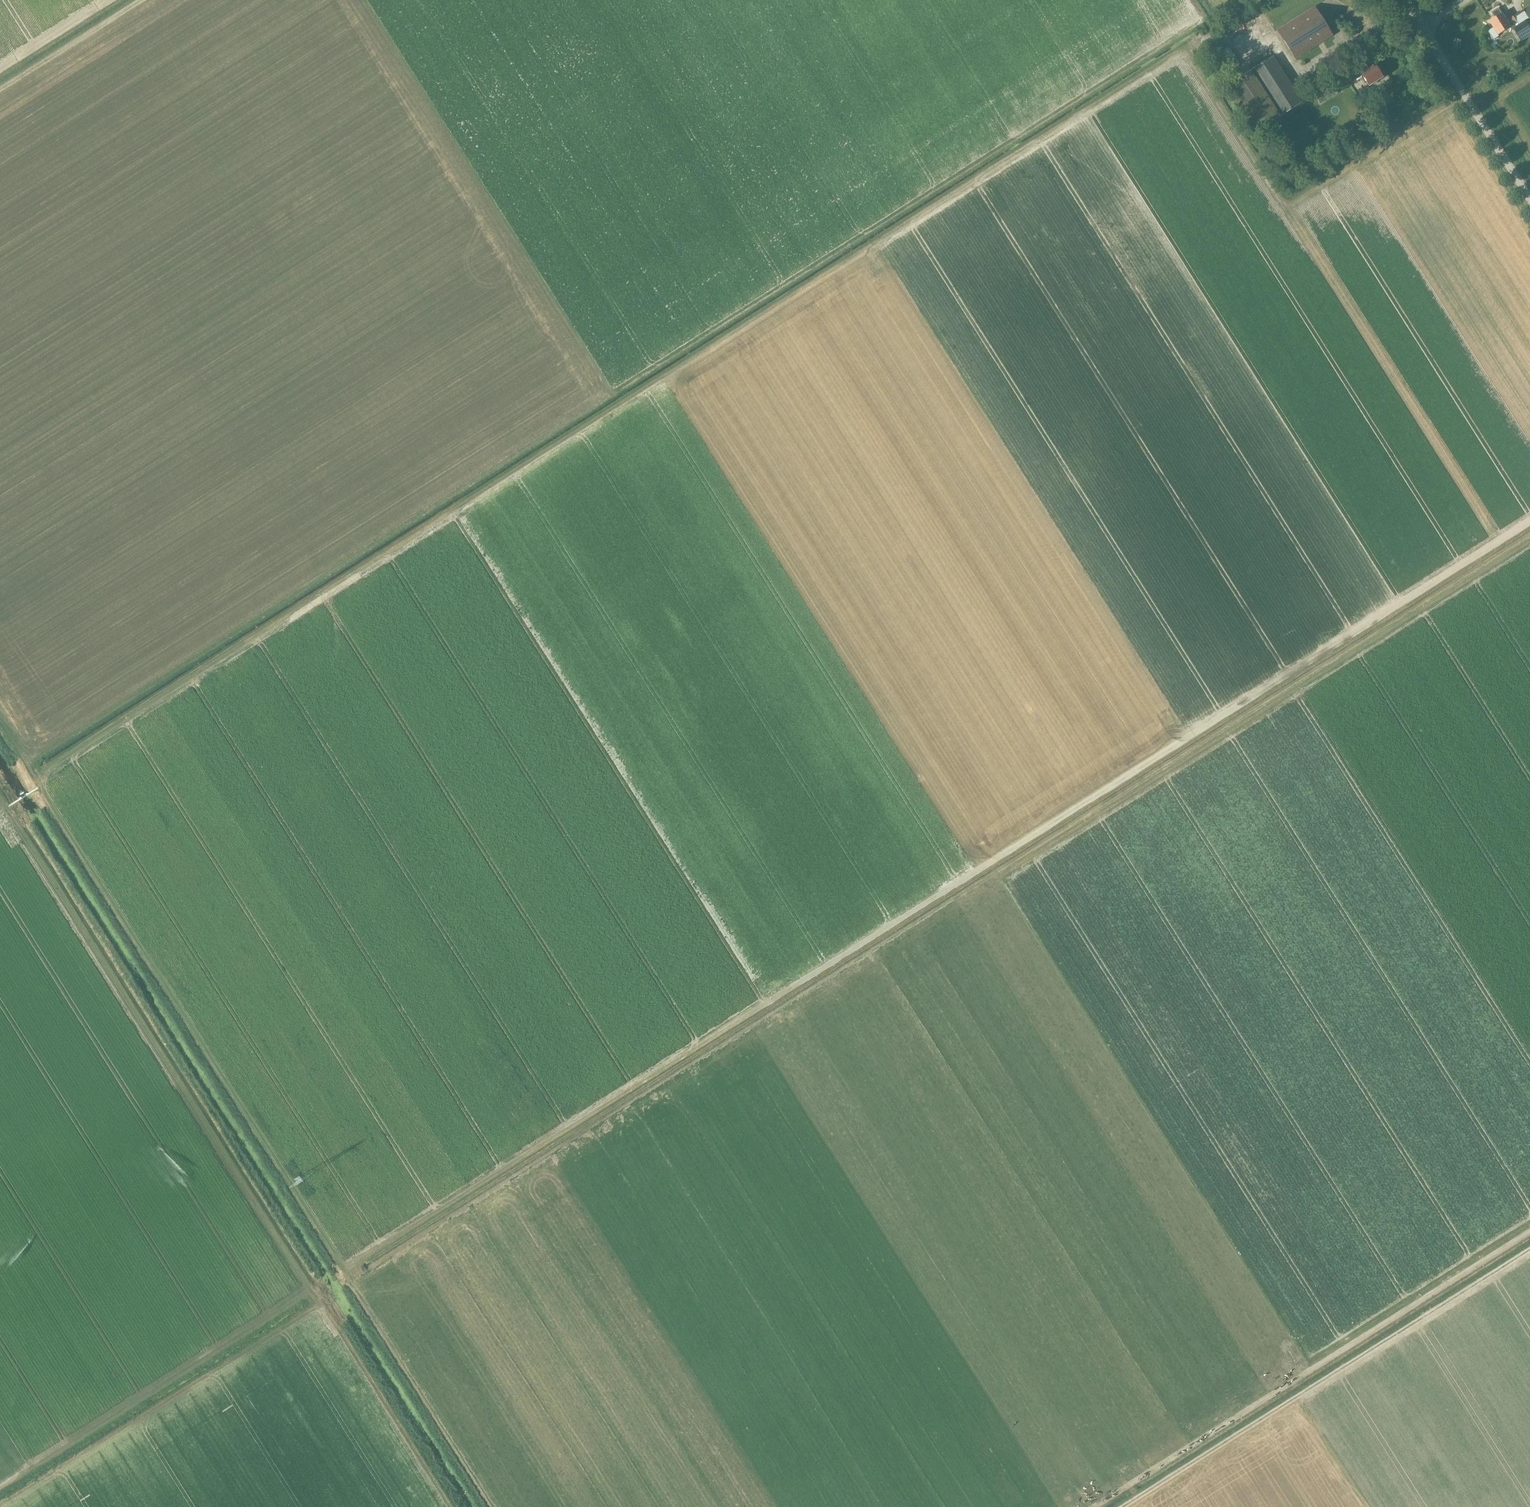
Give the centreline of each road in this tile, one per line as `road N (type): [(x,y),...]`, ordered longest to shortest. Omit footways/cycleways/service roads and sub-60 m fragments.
road 1 (unclassified): [(1529,200),(1404,0)]

